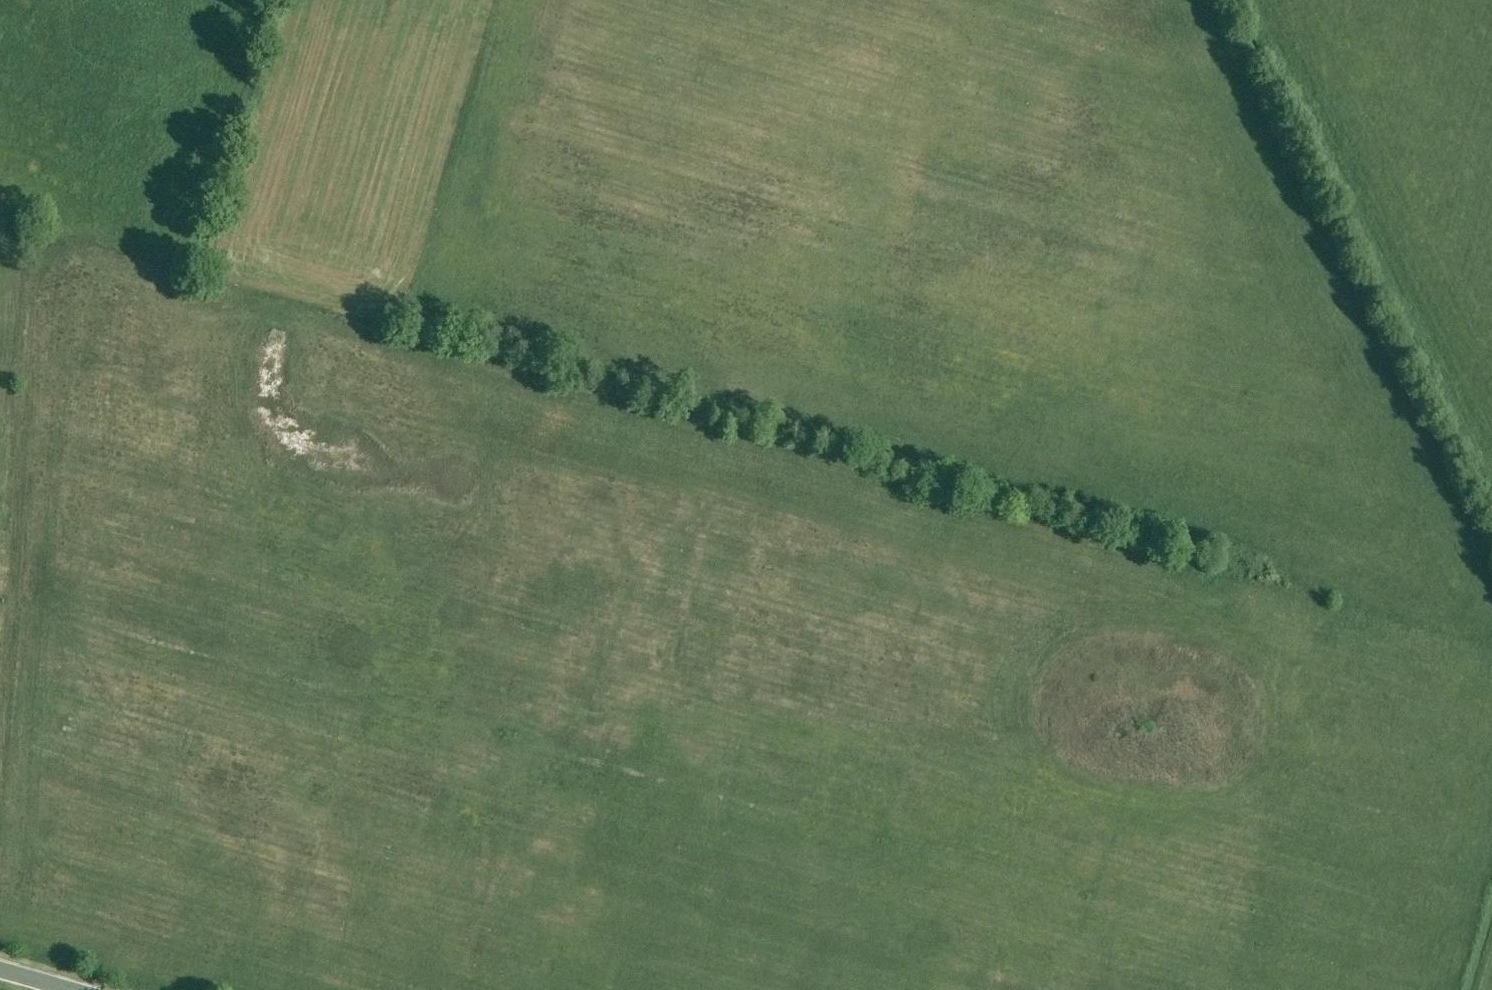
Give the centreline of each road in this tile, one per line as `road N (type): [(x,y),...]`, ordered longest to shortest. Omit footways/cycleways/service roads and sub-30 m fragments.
road 1 (tertiary): [(136,989),(0,951)]

